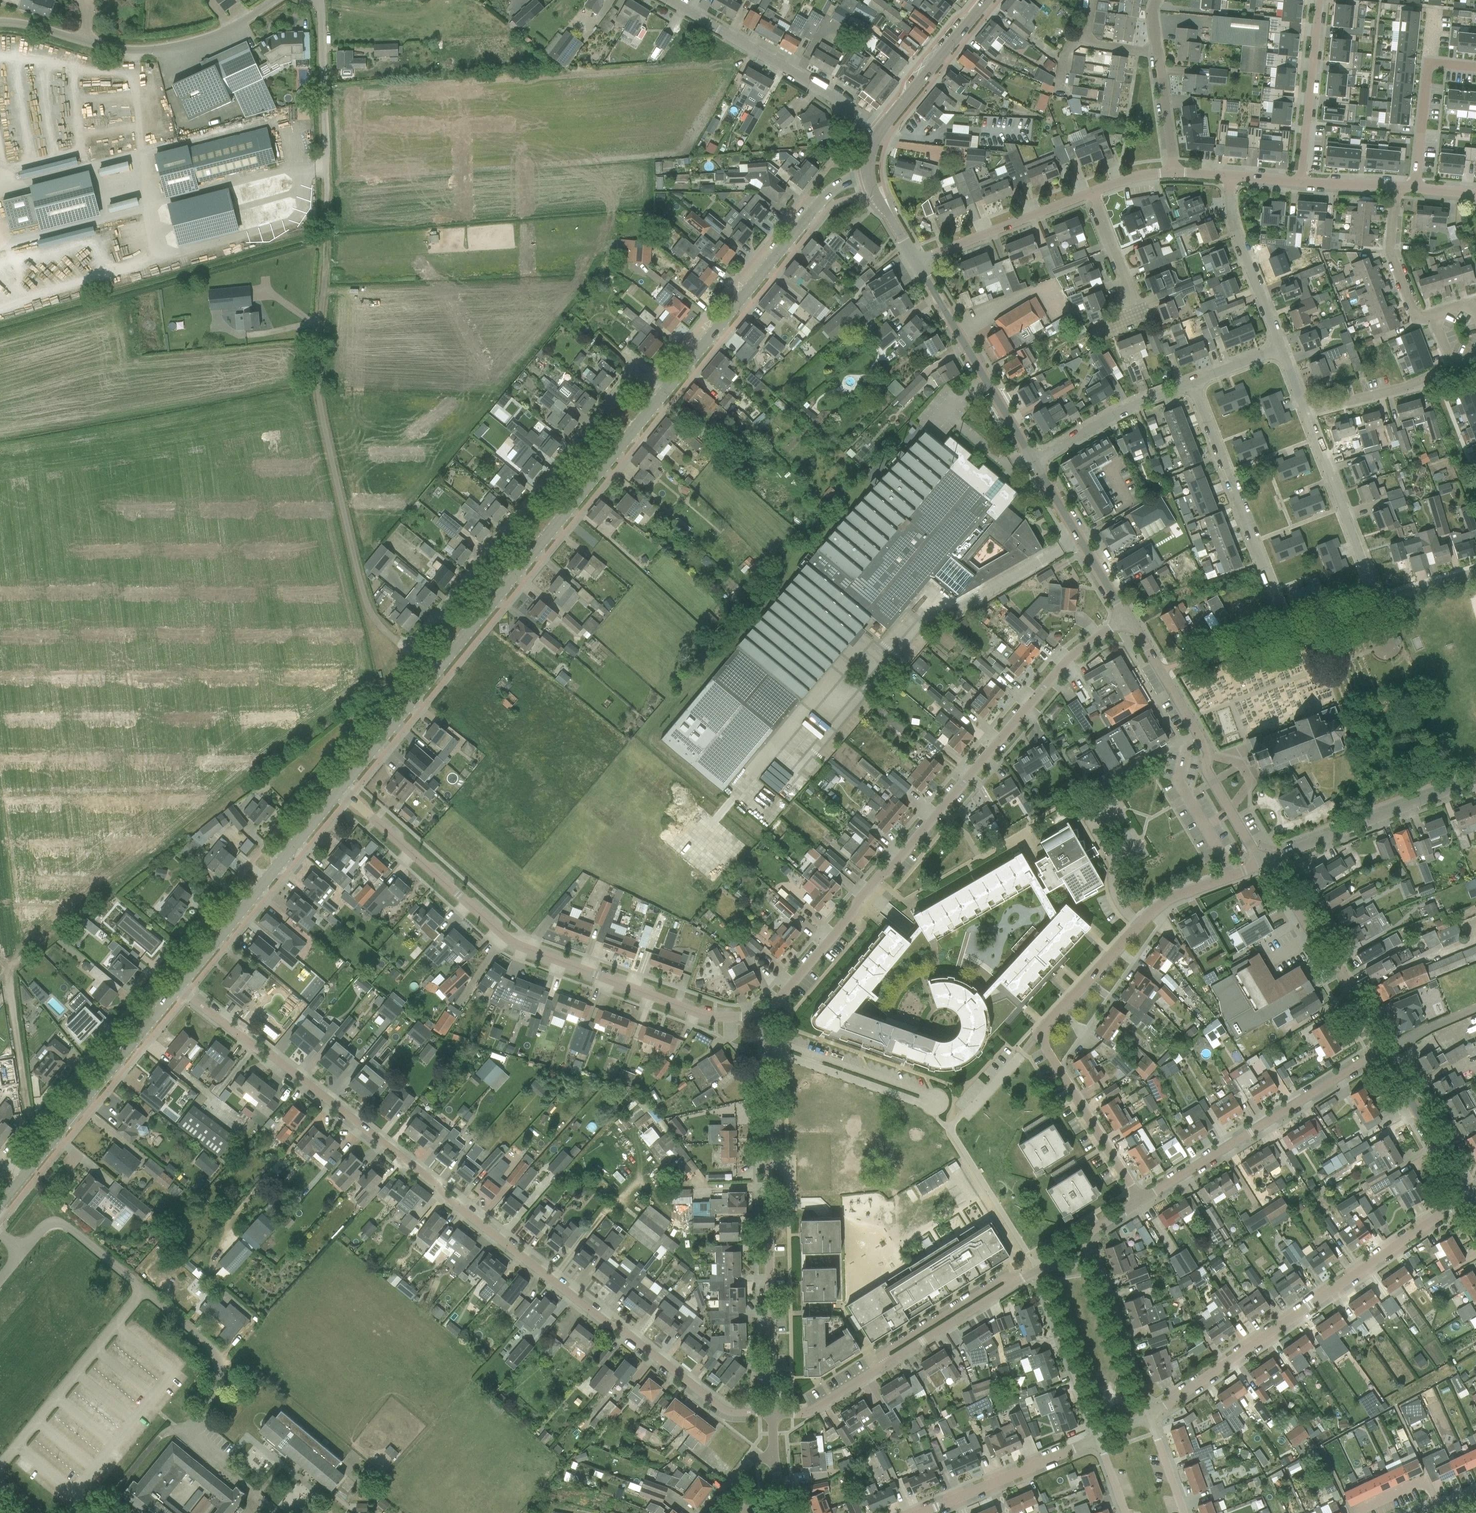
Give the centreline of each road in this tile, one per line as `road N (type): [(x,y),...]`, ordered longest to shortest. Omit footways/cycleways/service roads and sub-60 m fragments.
road 1 (residential): [(773,1413),(721,1408),(179,985)]
road 2 (unclassified): [(413,652),(362,595),(325,422),(330,217),(319,0)]
road 3 (unclassified): [(760,1018),(701,1013),(511,942),(340,789)]
road 4 (residential): [(666,392),(642,377),(630,382),(413,652)]
road 5 (residential): [(1148,1415),(1466,1195)]
road 6 (residential): [(434,674),(666,392)]
road 7 (residential): [(877,880),(1067,661),(1126,616)]
road 8 (residential): [(773,1413),(764,1050)]
road 9 (residential): [(666,392),(814,207),(873,174)]
road 10 (residential): [(773,1413),(816,1408),(1035,1271)]
road 11 (unclassified): [(0,23),(128,49),(167,48),(209,37),(275,0)]
road 12 (residential): [(1139,1203),(1382,1048)]
road 13 (residential): [(1038,1032),(1160,906),(1261,863)]
road 14 (residential): [(0,1206),(179,985)]
road 15 (residential): [(1284,632),(1191,383)]
road 16 (residential): [(179,985),(340,789)]
road 17 (residential): [(884,131),(669,0)]
road 18 (residential): [(1035,461),(915,260)]
road 19 (residential): [(1261,863),(1475,781)]
road 20 (residential): [(1382,1048),(1261,863)]
road 21 (residential): [(1261,863),(1160,668)]
road 22 (residential): [(1379,603),(1305,412)]
road 23 (residential): [(1139,1203),(1038,1032)]
road 24 (residential): [(923,1512),(1100,1437)]
road 25 (residential): [(1092,194),(915,260)]
road 26 (residential): [(930,1107),(941,1105),(935,1095),(780,1049)]
road 27 (residential): [(1301,183),(1320,0)]
road 28 (residential): [(760,1018),(877,880)]
road 29 (residential): [(1281,350),(1237,237),(1231,178)]
road 30 (residential): [(1126,616),(1035,461)]
road 31 (residential): [(1035,1271),(1100,1437)]
road 32 (residential): [(1148,1415),(1091,1248)]
road 33 (residential): [(1174,174),(1154,15),(1160,0)]
road 34 (residential): [(1035,461),(1142,400),(1191,383)]
road 35 (residential): [(877,880),(915,899),(1026,835)]
road 36 (residential): [(1466,1195),(1382,1048)]
road 37 (residential): [(884,131),(989,0)]
road 38 (residential): [(780,1049),(930,1107)]
road 39 (residential): [(1305,412),(1400,390),(1452,367)]
road 40 (residential): [(340,789),(434,674)]
road 41 (residential): [(1431,315),(1417,316),(1391,248),(1394,188)]
road 42 (residential): [(1160,668),(1284,632)]
road 43 (residential): [(1428,63),(1414,190)]

